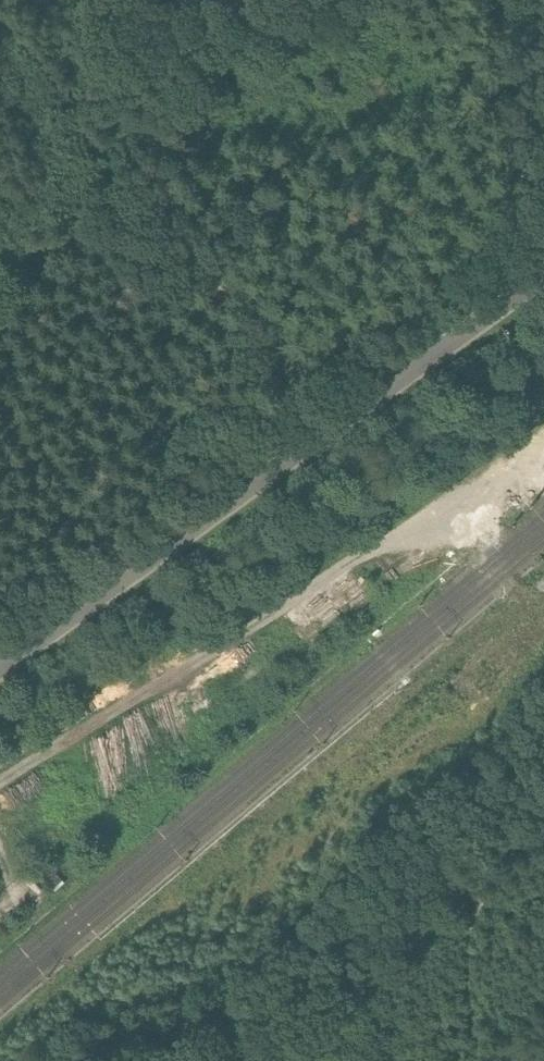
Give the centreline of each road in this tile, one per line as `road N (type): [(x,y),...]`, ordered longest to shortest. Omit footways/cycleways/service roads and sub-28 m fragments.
road 1 (unclassified): [(543,272),(0,664)]
road 2 (track): [(0,782),(543,433)]
road 3 (track): [(277,462),(282,395),(275,355),(242,306),(139,241)]
road 4 (track): [(0,316),(139,241)]

